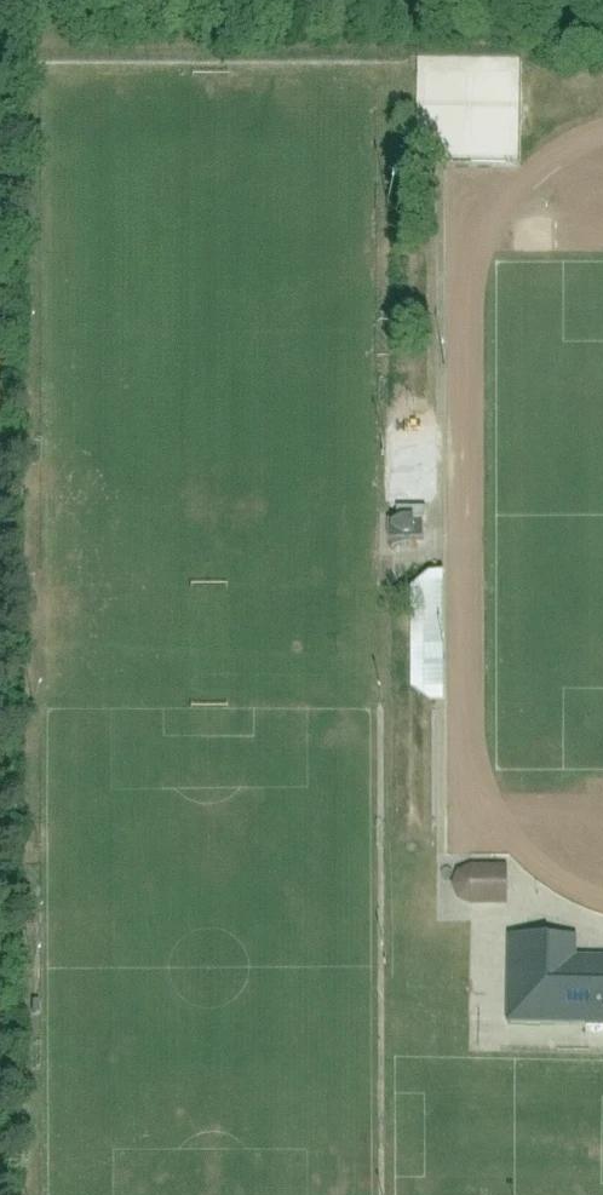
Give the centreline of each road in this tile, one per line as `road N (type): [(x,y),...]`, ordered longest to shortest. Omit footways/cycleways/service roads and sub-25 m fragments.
road 1 (track): [(602,13),(0,18)]

